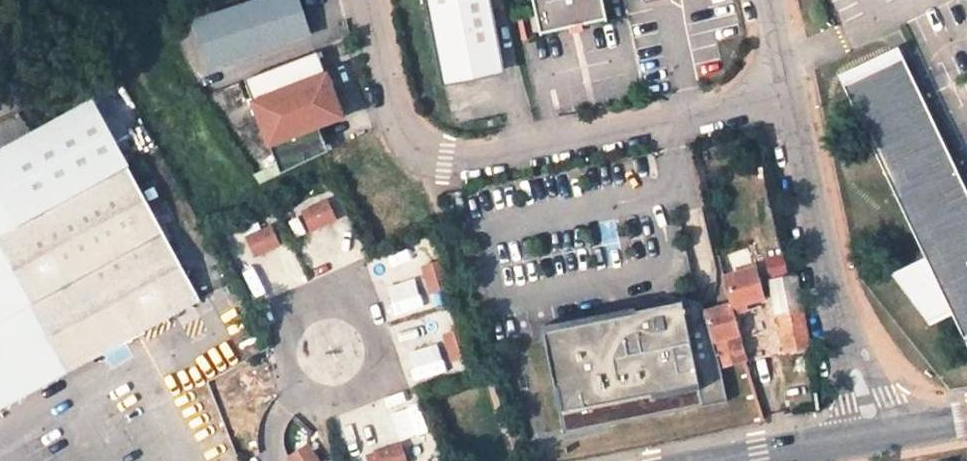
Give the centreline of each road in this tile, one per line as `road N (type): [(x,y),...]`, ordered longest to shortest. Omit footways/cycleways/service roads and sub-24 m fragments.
road 1 (unclassified): [(791,94),(464,163),(444,160),(424,153),(392,116),(368,0)]
road 2 (unclassified): [(870,441),(791,94)]

